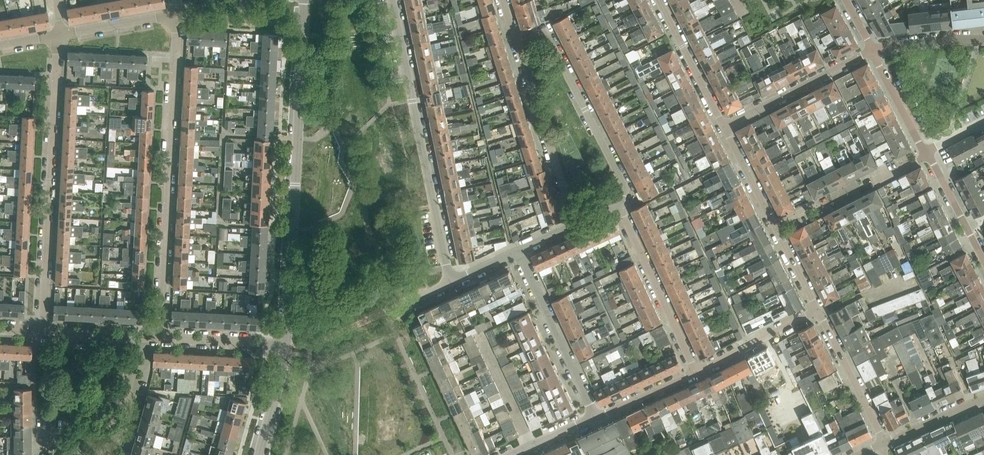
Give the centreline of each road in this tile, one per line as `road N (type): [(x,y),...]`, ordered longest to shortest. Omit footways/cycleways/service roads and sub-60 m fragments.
road 1 (unclassified): [(285,344),(302,0)]
road 2 (residential): [(161,338),(177,13)]
road 3 (residential): [(42,332),(59,34)]
road 4 (residential): [(453,280),(394,0)]
road 5 (residential): [(621,207),(626,184),(549,37),(518,41)]
road 6 (residential): [(518,41),(575,226)]
road 7 (residential): [(38,441),(111,447),(138,337)]
road 8 (unclassified): [(597,418),(518,252)]
road 9 (residential): [(695,372),(621,207)]
road 10 (residential): [(724,126),(873,49)]
road 11 (residential): [(819,311),(883,445)]
road 12 (residential): [(659,0),(724,126)]
road 13 (residential): [(819,311),(695,372)]
road 14 (residential): [(285,344),(161,338)]

